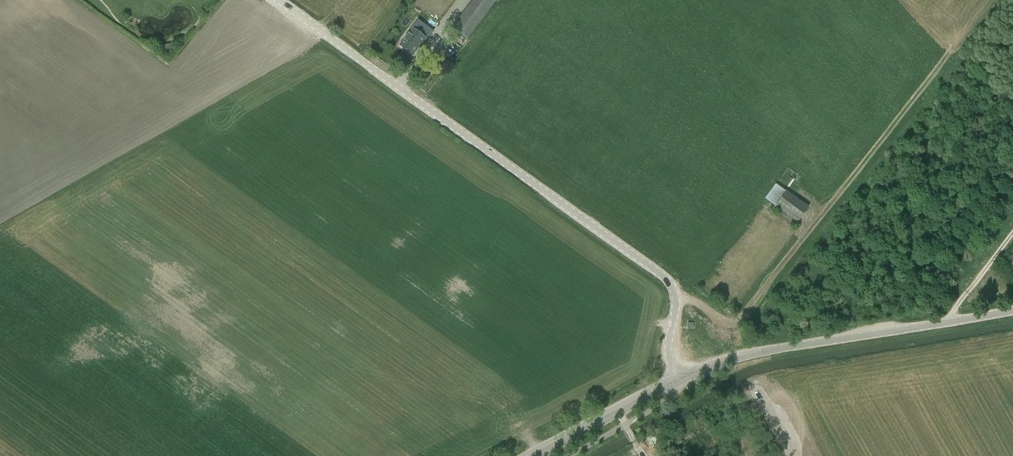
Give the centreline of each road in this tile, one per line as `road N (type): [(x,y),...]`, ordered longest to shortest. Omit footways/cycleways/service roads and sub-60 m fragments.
road 1 (unclassified): [(678,380),(668,344),(676,300),(665,277),(279,0)]
road 2 (track): [(315,26),(192,95),(59,6),(39,6),(0,25)]
road 3 (tertiary): [(678,380),(752,353),(1012,311)]
road 4 (track): [(676,300),(736,321),(801,241)]
road 5 (tertiary): [(531,455),(678,380)]

